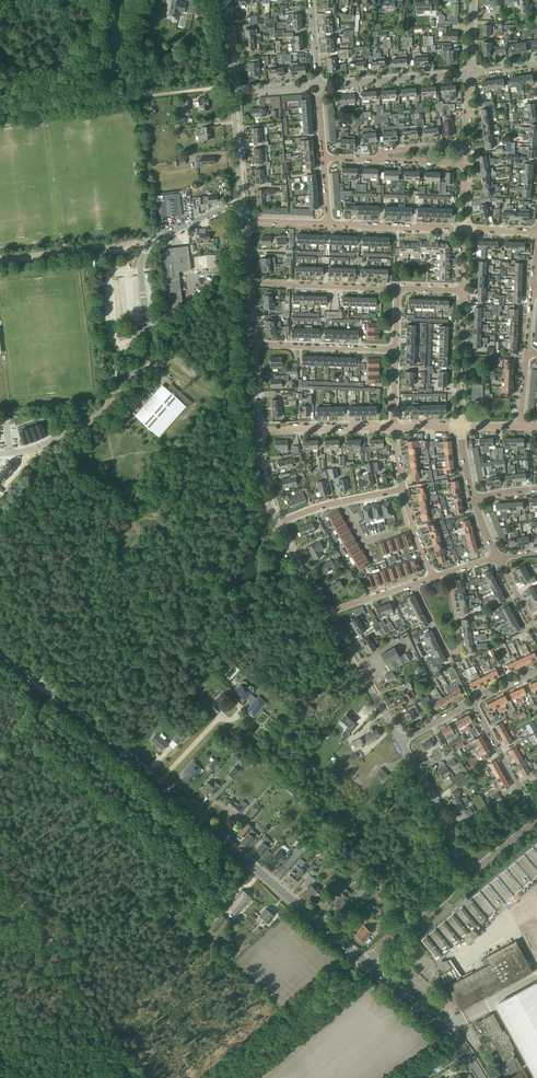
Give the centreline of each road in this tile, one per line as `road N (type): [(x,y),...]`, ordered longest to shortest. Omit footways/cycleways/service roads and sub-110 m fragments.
road 1 (primary): [(365,961),(60,703)]
road 2 (track): [(233,86),(0,107)]
road 3 (residential): [(145,359),(90,422),(40,446),(0,453)]
road 4 (unclassified): [(223,1077),(360,965)]
road 5 (primary): [(482,1077),(450,1033),(365,961)]
road 6 (residential): [(413,584),(455,653),(450,573)]
road 7 (residential): [(317,86),(470,74)]
road 8 (residential): [(398,288),(248,282)]
road 9 (residential): [(402,741),(326,614)]
road 10 (residential): [(395,351),(251,344)]
road 11 (residential): [(467,165),(324,158)]
road 12 (residential): [(460,427),(463,290)]
road 13 (residential): [(465,230),(329,225)]
road 14 (residential): [(455,864),(450,830),(402,741)]
road 15 (residential): [(258,430),(393,428)]
road 16 (residential): [(365,961),(433,904),(455,864)]
road 17 (residential): [(536,820),(472,702)]

